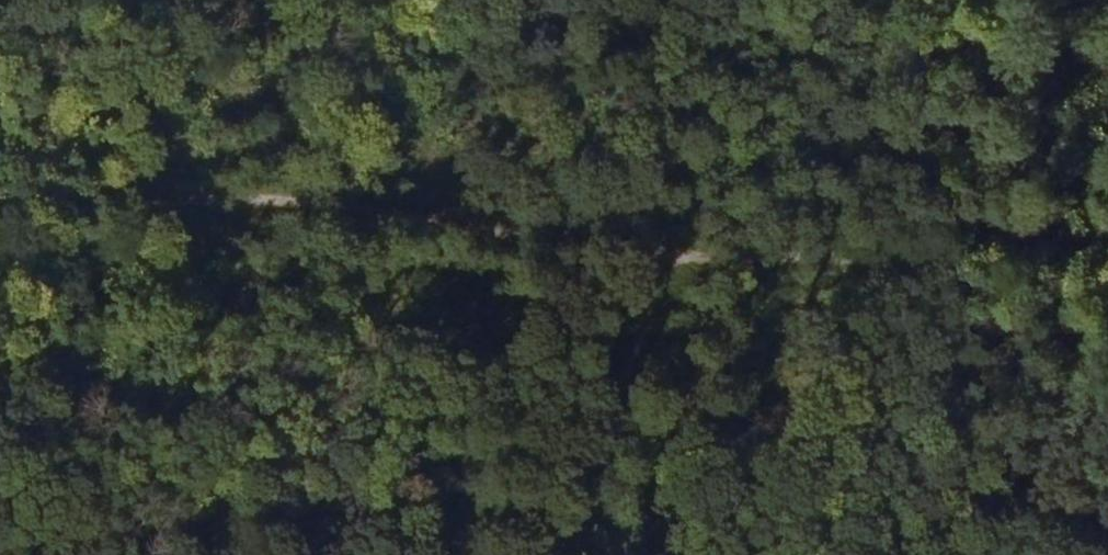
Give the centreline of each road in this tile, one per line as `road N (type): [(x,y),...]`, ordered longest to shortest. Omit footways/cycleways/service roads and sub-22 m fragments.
road 1 (track): [(1107,287),(993,303),(453,264),(22,188),(0,191)]
road 2 (track): [(492,554),(651,278)]

